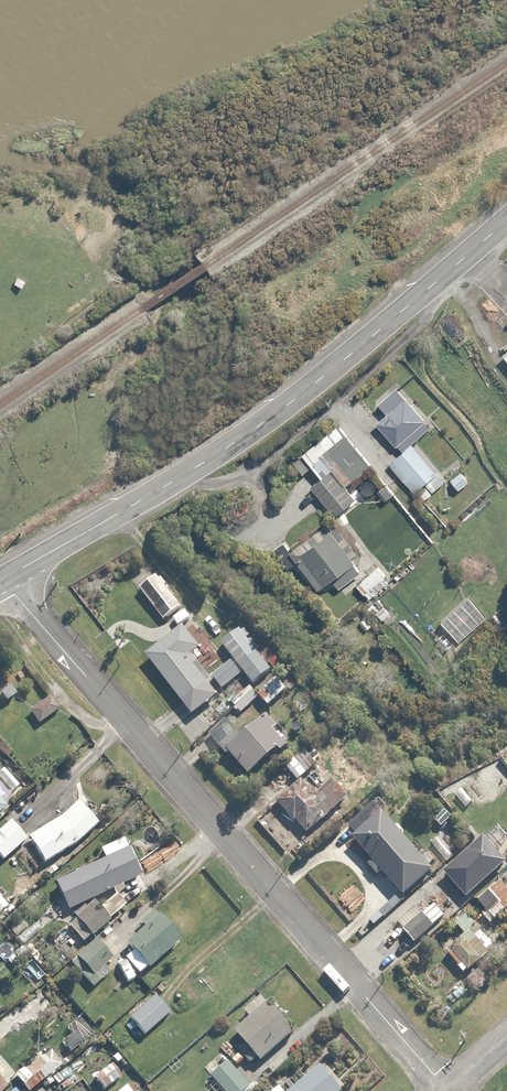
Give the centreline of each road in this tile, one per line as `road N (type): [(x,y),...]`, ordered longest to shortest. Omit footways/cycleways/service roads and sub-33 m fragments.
road 1 (residential): [(1,580),(445,1089)]
road 2 (primary): [(506,218),(277,411),(1,580)]

